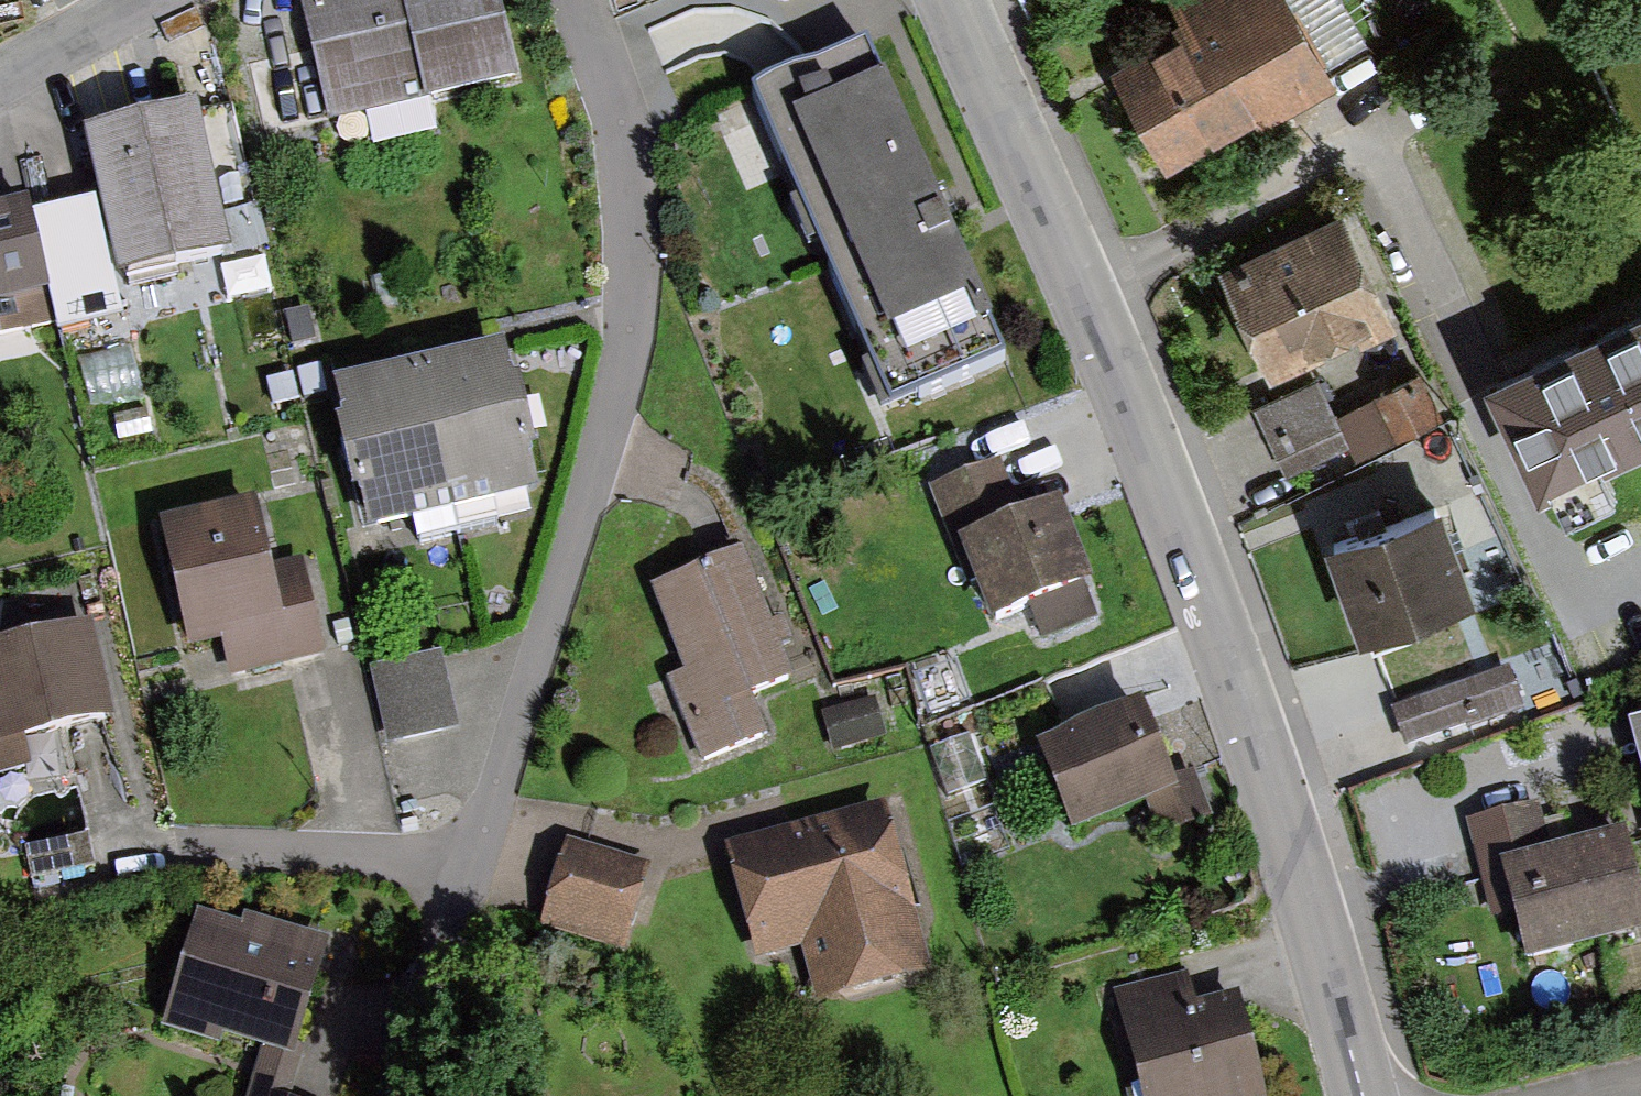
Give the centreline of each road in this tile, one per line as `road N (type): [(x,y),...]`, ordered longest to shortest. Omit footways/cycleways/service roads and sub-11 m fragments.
road 1 (residential): [(1361,1095),(1225,646),(1082,292),(951,0)]
road 2 (residential): [(575,0),(630,174),(621,383),(400,1095)]
road 3 (residential): [(0,74),(135,0)]

